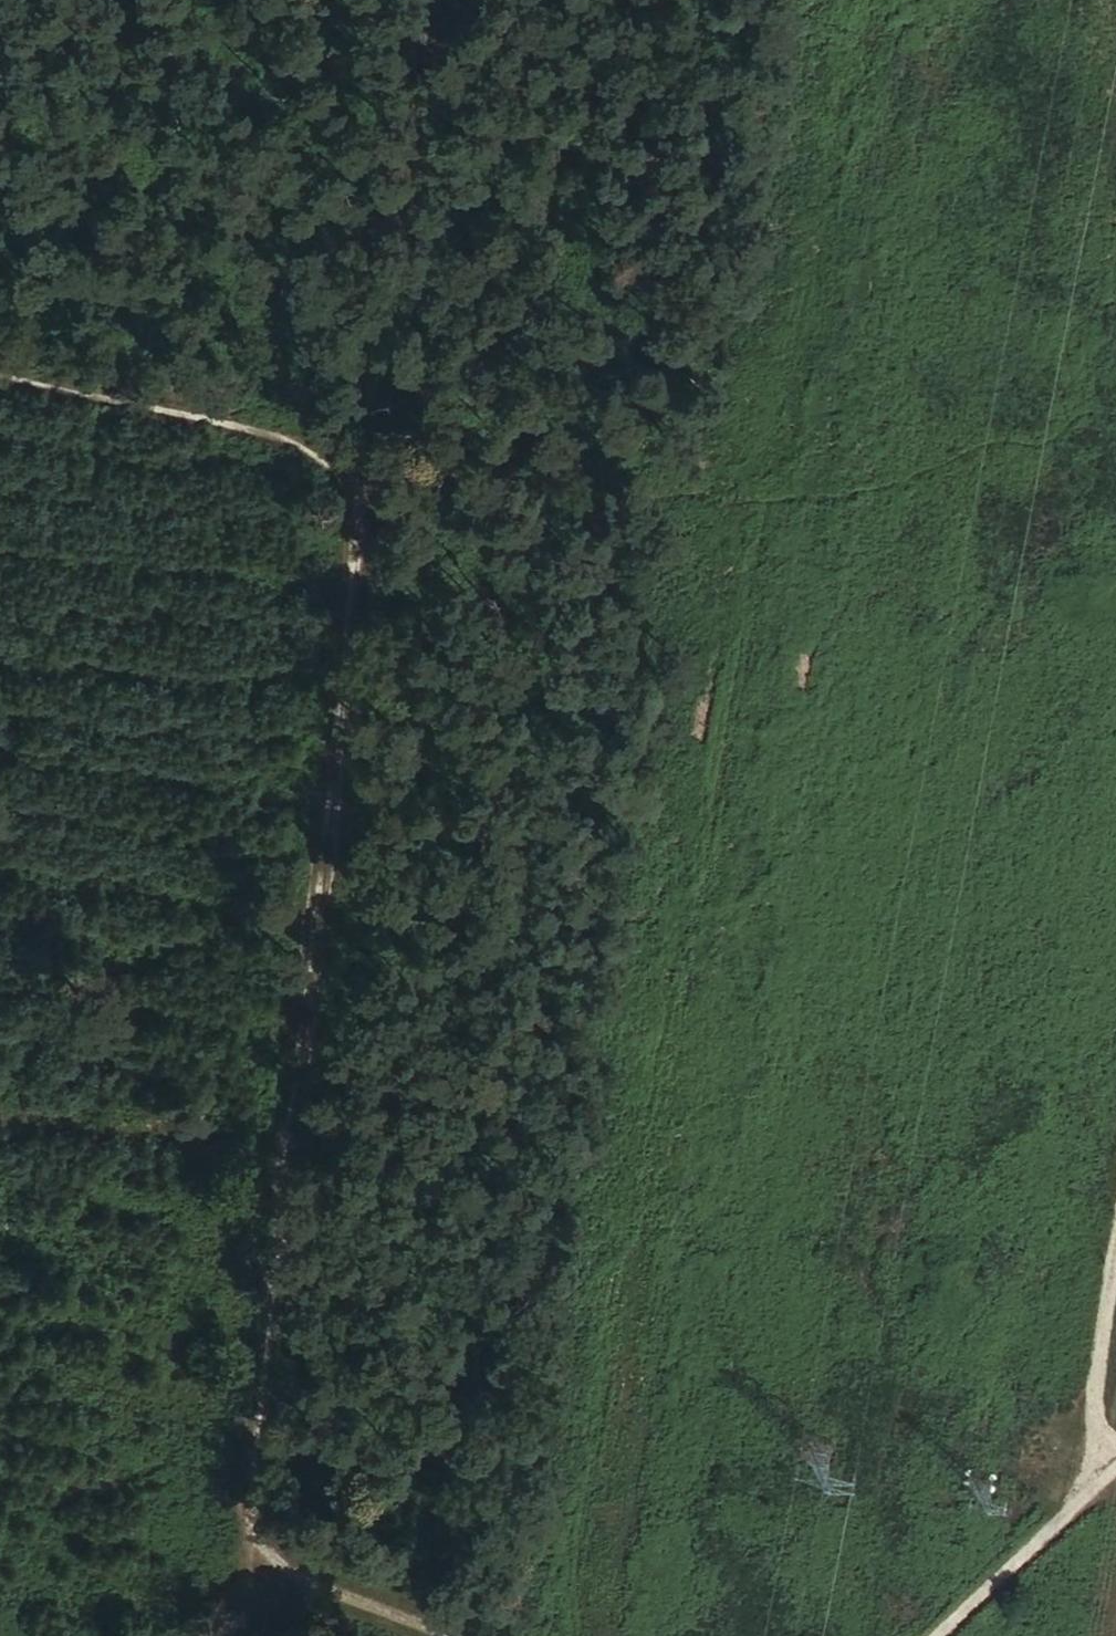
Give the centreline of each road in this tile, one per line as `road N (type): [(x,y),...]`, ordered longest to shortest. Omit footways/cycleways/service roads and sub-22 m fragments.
road 1 (track): [(456,1635),(250,1559),(363,510),(284,436),(0,381)]
road 2 (track): [(921,1635),(1115,1451)]

